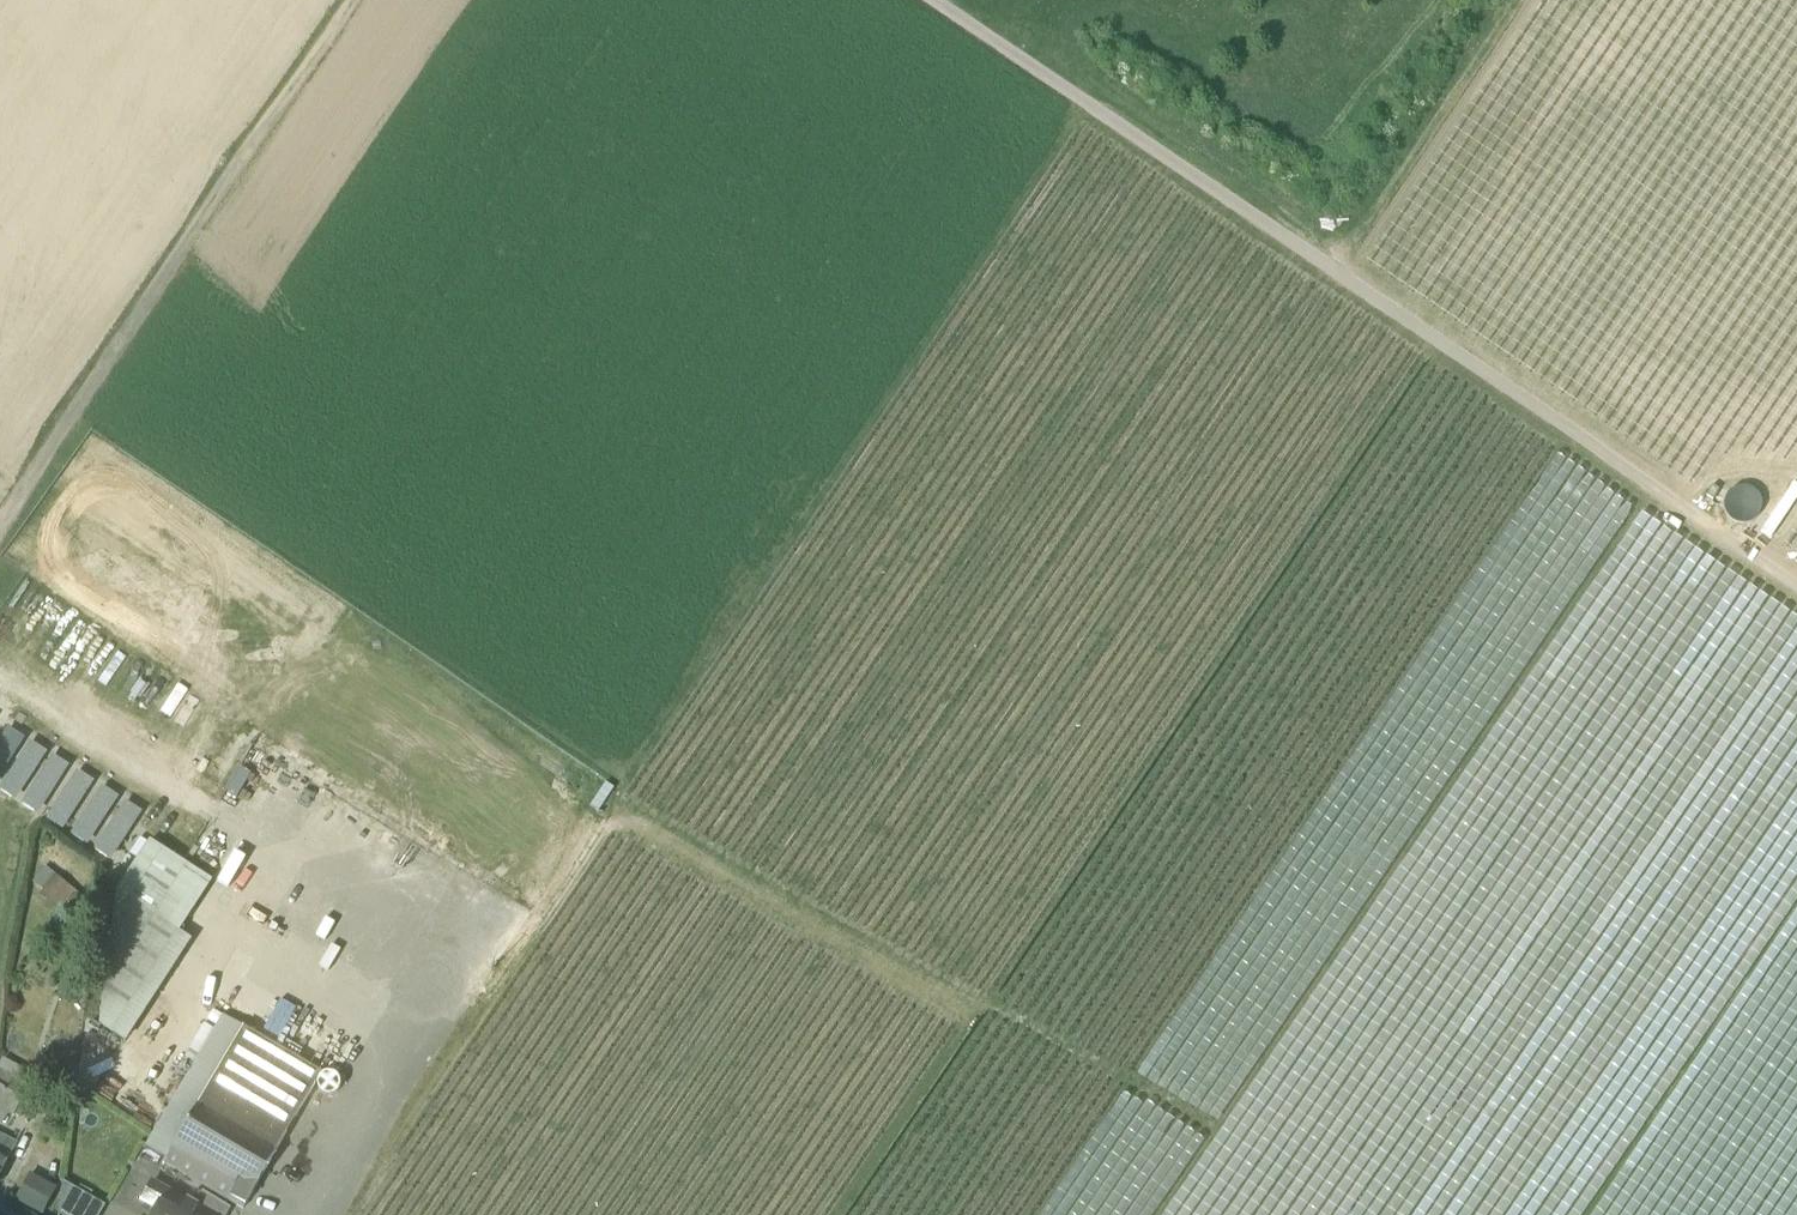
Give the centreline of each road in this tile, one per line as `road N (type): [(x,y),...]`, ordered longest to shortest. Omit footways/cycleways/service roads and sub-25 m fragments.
road 1 (track): [(1796,588),(931,0)]
road 2 (track): [(352,0),(0,526)]

